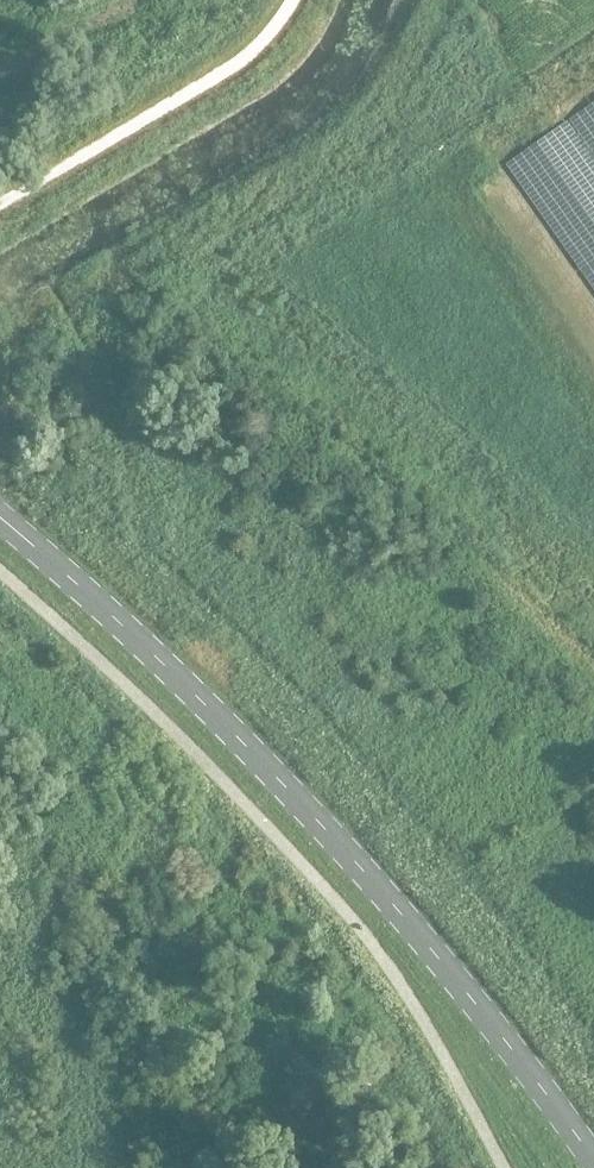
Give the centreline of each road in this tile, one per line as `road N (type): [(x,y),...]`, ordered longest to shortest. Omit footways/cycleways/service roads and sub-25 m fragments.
road 1 (secondary): [(0,517),(253,755),(506,1050),(590,1167)]

